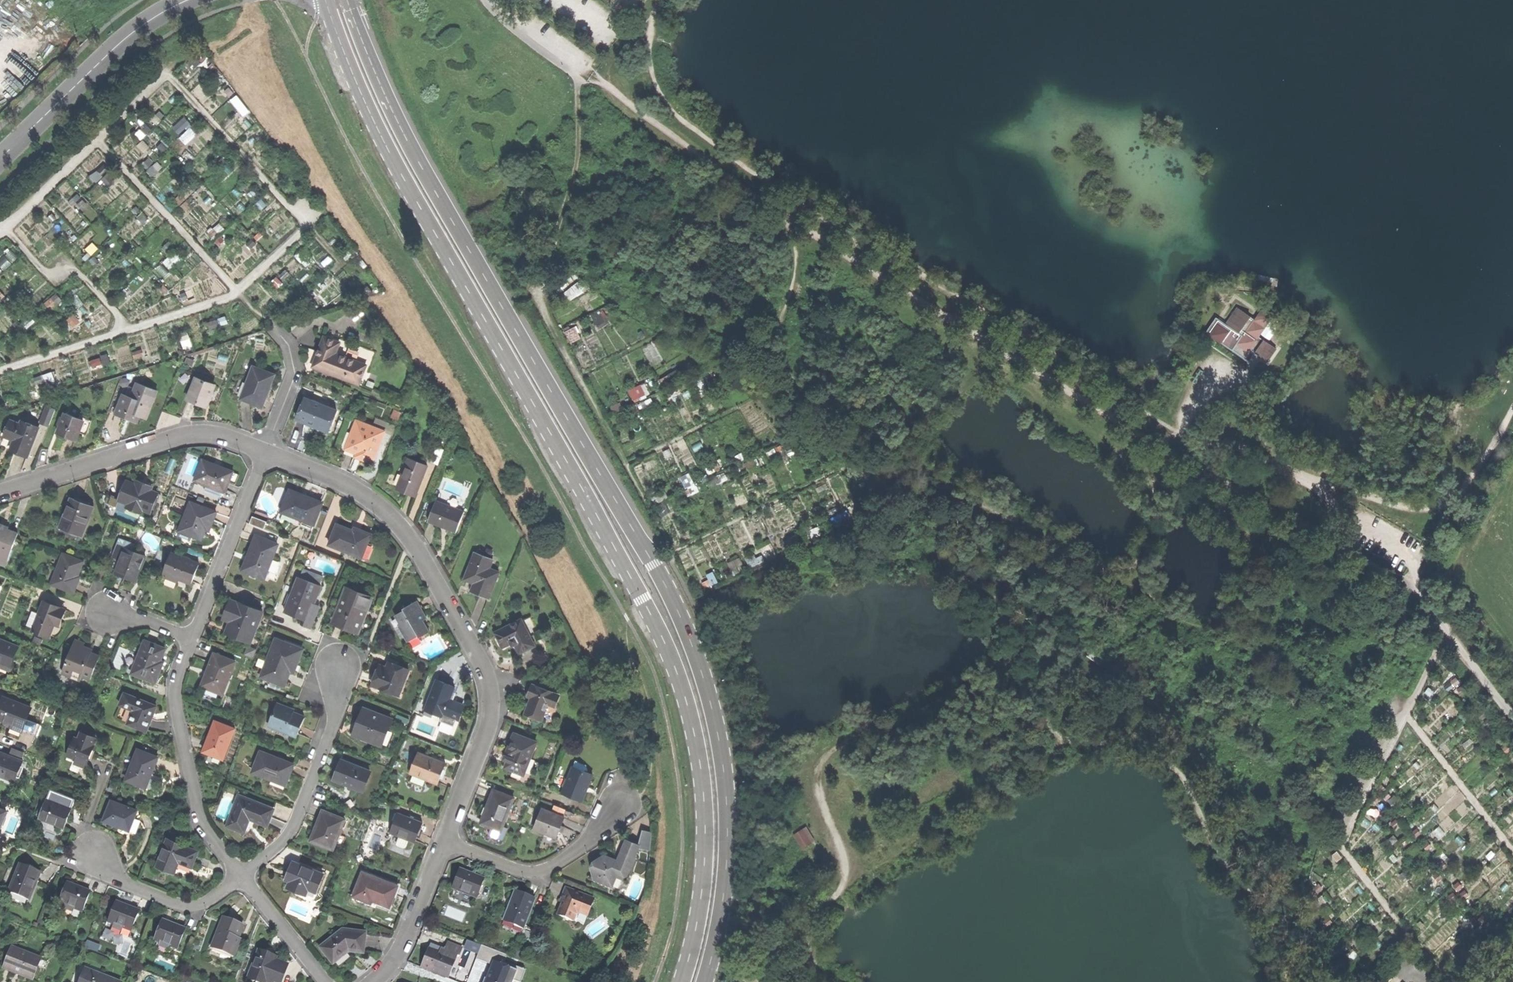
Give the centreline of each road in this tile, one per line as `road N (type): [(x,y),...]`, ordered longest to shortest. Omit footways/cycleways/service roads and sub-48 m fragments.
road 1 (primary): [(702,981),(725,833),(723,769),(704,678),(655,563),(392,111),(349,0)]
road 2 (primary): [(330,11),(360,91),(420,208),(666,642),(702,779),(702,881),(681,981)]
road 3 (track): [(574,72),(605,86),(813,234),(1258,497)]
road 4 (track): [(574,72),(576,169),(543,311),(673,554)]
road 5 (residential): [(264,451),(367,492),(407,531),(481,658),(490,717),(445,839)]
road 6 (track): [(1282,981),(1255,894),(1225,861),(1180,771),(1132,743),(1071,743),(1046,727),(1010,681)]
road 7 (track): [(1010,681),(827,754),(814,773),(844,877),(819,917)]
road 8 (track): [(1411,940),(1342,849),(1451,635)]
road 9 (residential): [(0,492),(178,435),(212,433),(264,451)]
road 10 (residential): [(242,876),(196,810),(173,701),(191,638)]
road 11 (unclassified): [(0,161),(117,45),(187,0)]
road 12 (residential): [(242,876),(290,833),(336,710),(336,669)]
road 13 (residential): [(445,839),(528,870),(549,866),(590,837),(622,798)]
road 14 (residential): [(191,638),(264,451)]
road 15 (residential): [(95,850),(106,874),(187,906),(200,906),(242,876)]
road 16 (track): [(1258,497),(1411,581)]
road 17 (track): [(1406,715),(1512,851)]
road 18 (residential): [(445,839),(393,960),(369,981)]
road 19 (residential): [(326,981),(242,876)]
road 20 (residential): [(264,451),(296,373),(292,347),(278,331)]

